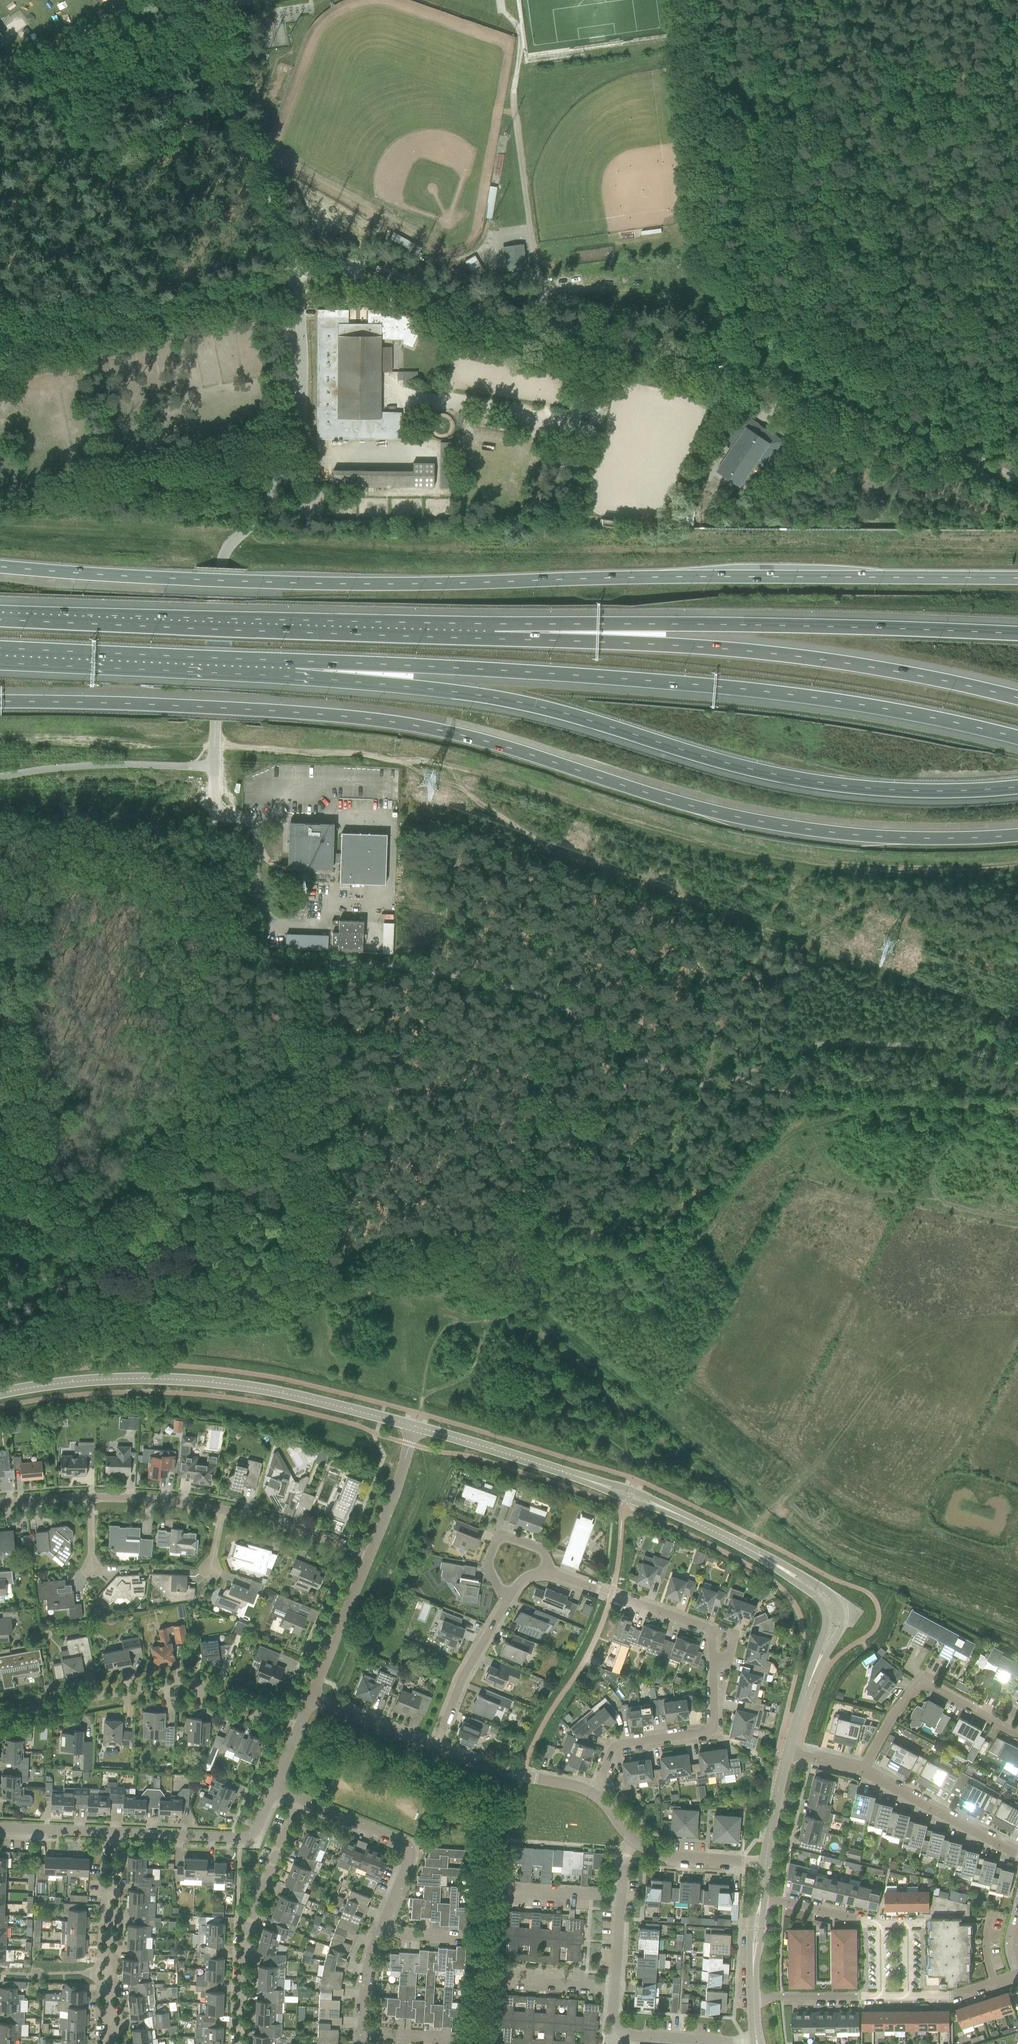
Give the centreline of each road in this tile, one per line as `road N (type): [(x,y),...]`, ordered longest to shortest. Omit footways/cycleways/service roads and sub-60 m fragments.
road 1 (trunk): [(0,702),(388,721),(747,820),(891,838),(1017,836)]
road 2 (trunk): [(1017,578),(246,583),(0,568)]
road 3 (track): [(678,0),(724,352),(718,361),(463,315),(398,283),(356,273),(294,274)]
road 4 (motorway): [(293,665),(520,704),(791,779),(903,791),(1017,788)]
road 5 (motorway): [(293,665),(722,687),(1017,738)]
road 6 (track): [(446,767),(760,853),(1017,865)]
road 7 (residential): [(218,814),(221,558),(258,517),(297,436),(304,390),(294,274)]
road 8 (track): [(721,330),(756,287),(760,120),(860,52),(899,52),(961,86),(993,10),(1017,8)]
road 9 (motorway): [(1017,697),(806,657),(489,632)]
road 10 (motorway): [(1017,634),(681,625),(489,632)]
road 11 (motorway): [(489,632),(0,616)]
road 12 (track): [(462,1247),(521,1249),(549,847)]
road 13 (track): [(866,1109),(782,1137),(672,1264),(661,1269),(630,1256),(521,1249),(517,1298)]
road 14 (track): [(0,737),(357,754),(446,767)]
road 15 (unclassified): [(0,1394),(98,1378),(174,1378),(259,1388),(413,1428)]
road 16 (track): [(0,1340),(326,1271)]
road 17 (residential): [(299,1728),(185,1680),(0,1716)]
road 18 (unclassified): [(294,274),(0,347)]
road 19 (motorway): [(0,651),(293,665)]
road 20 (unclassified): [(294,274),(231,107),(228,0)]
road 21 (track): [(759,930),(1017,1017)]
road 22 (residential): [(239,2043),(244,1939),(302,1800)]
road 23 (track): [(549,847),(759,930)]
road 24 (residential): [(1017,1732),(924,1683),(887,1724),(863,1772)]
road 25 (track): [(326,1271),(462,1247),(517,1298)]
road 26 (residential): [(111,2043),(105,1974),(113,1832)]
road 27 (residential): [(592,1794),(615,1748),(710,1729),(712,1667)]
road 28 (residential): [(381,1929),(409,1858),(403,1843),(302,1800)]
road 29 (track): [(706,1078),(630,1256)]
road 30 (unclassified): [(413,1428),(597,1483)]
road 31 (track): [(584,339),(571,529)]
road 32 (residential): [(113,1832),(240,1839),(253,1830),(273,1787)]
road 33 (track): [(706,1078),(685,1075),(544,992)]
road 34 (track): [(657,1409),(517,1298)]
road 35 (residential): [(1017,1852),(863,1772)]
road 36 (residential): [(710,1626),(546,1571)]
road 37 (residential): [(592,1794),(427,1745)]
road 38 (track): [(362,1149),(530,1122)]
road 39 (track): [(866,1109),(706,1078)]
road 40 (residential): [(502,1604),(427,1745)]
road 41 (track): [(759,930),(761,945),(706,1078)]
road 42 (track): [(947,1204),(930,1175),(949,1137),(898,1126),(872,1110)]
road 43 (residential): [(367,1558),(223,1509)]
road 44 (residential): [(310,1699),(367,1558)]
road 45 (track): [(1017,1109),(872,1110)]
road 46 (unclassified): [(786,1571),(661,1507)]
road 47 (residential): [(367,1558),(413,1428)]
road 48 (residential): [(755,2043),(618,2028)]
road 49 (residential): [(766,1862),(675,1856),(632,1840)]
road 50 (residential): [(502,1604),(488,1569),(498,1538),(512,1535),(541,1555),(546,1571)]
road 51 (residential): [(223,1509),(90,1497)]
road 52 (track): [(446,767),(472,799),(549,847)]
road 53 (residential): [(427,1745),(403,1742),(310,1699)]
road 54 (residential): [(879,1998),(753,1998)]

